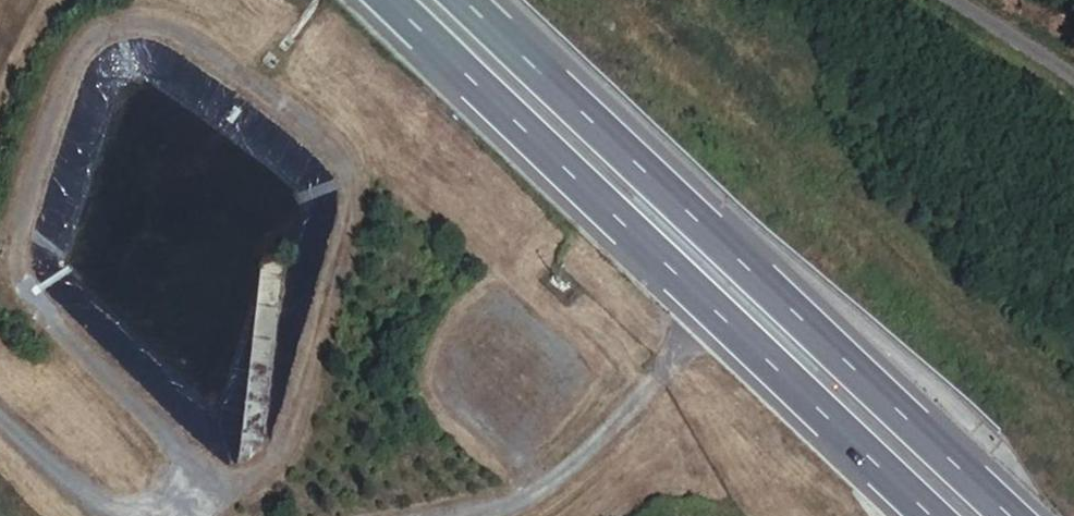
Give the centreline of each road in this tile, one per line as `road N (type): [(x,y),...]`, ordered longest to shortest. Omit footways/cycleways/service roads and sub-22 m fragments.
road 1 (motorway): [(1011,515),(462,0)]
road 2 (motorway): [(389,0),(932,515)]
road 3 (unclassified): [(954,0),(1073,79)]

